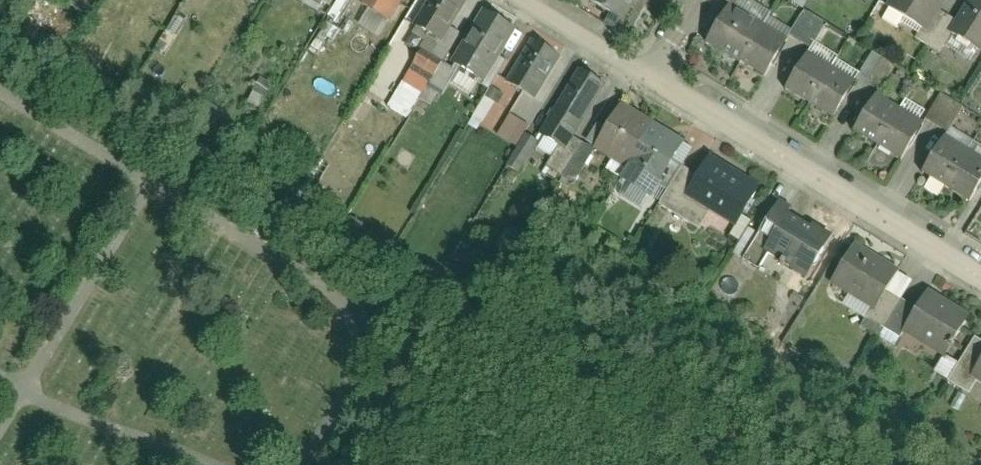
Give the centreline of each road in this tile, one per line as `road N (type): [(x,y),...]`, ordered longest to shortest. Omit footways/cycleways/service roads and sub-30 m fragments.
road 1 (residential): [(980,277),(649,73)]
road 2 (residential): [(649,73),(522,0)]

